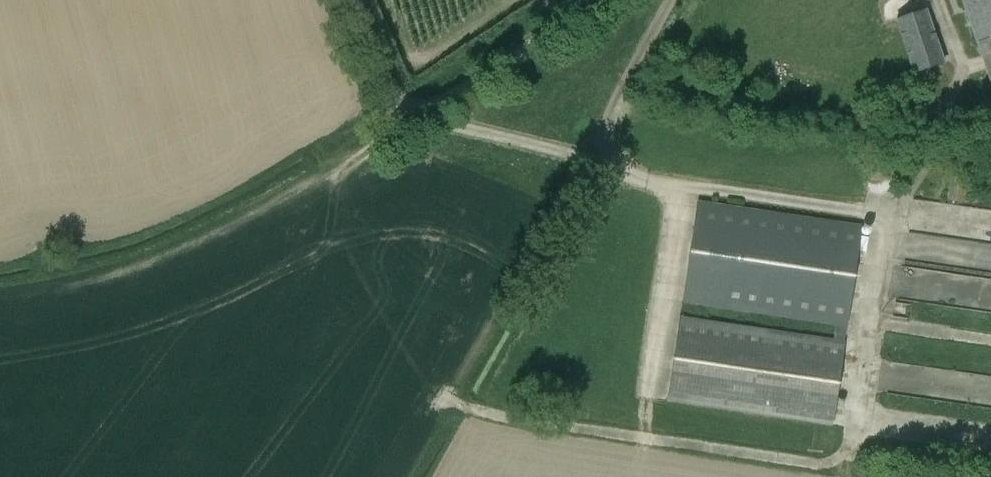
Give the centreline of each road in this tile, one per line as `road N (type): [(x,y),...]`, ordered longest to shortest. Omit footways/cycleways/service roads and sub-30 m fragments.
road 1 (track): [(411,123),(212,239),(91,287),(0,309)]
road 2 (unclassified): [(608,0),(411,123),(386,87),(352,0)]
road 3 (track): [(586,162),(408,476)]
road 4 (unclassified): [(671,0),(586,162)]

